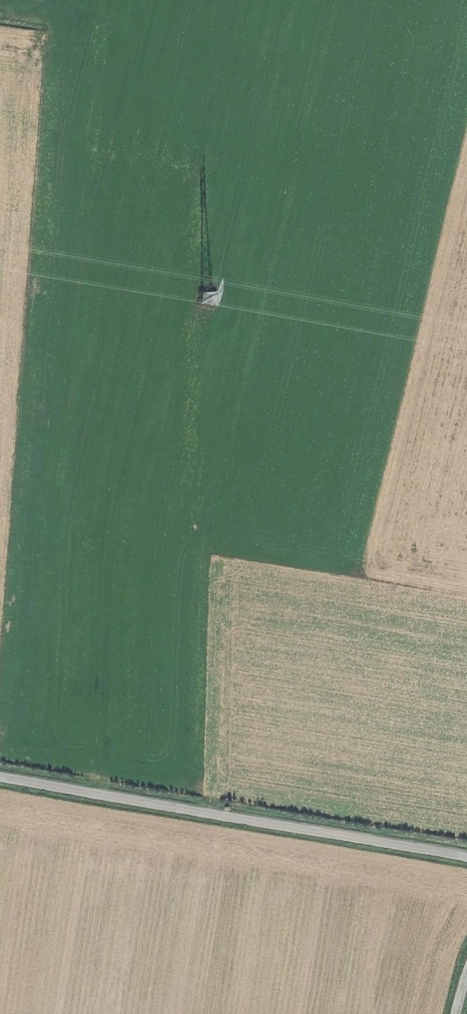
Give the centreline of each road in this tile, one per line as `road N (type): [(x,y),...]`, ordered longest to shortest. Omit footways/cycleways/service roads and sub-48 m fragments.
road 1 (tertiary): [(466,857),(0,777)]

